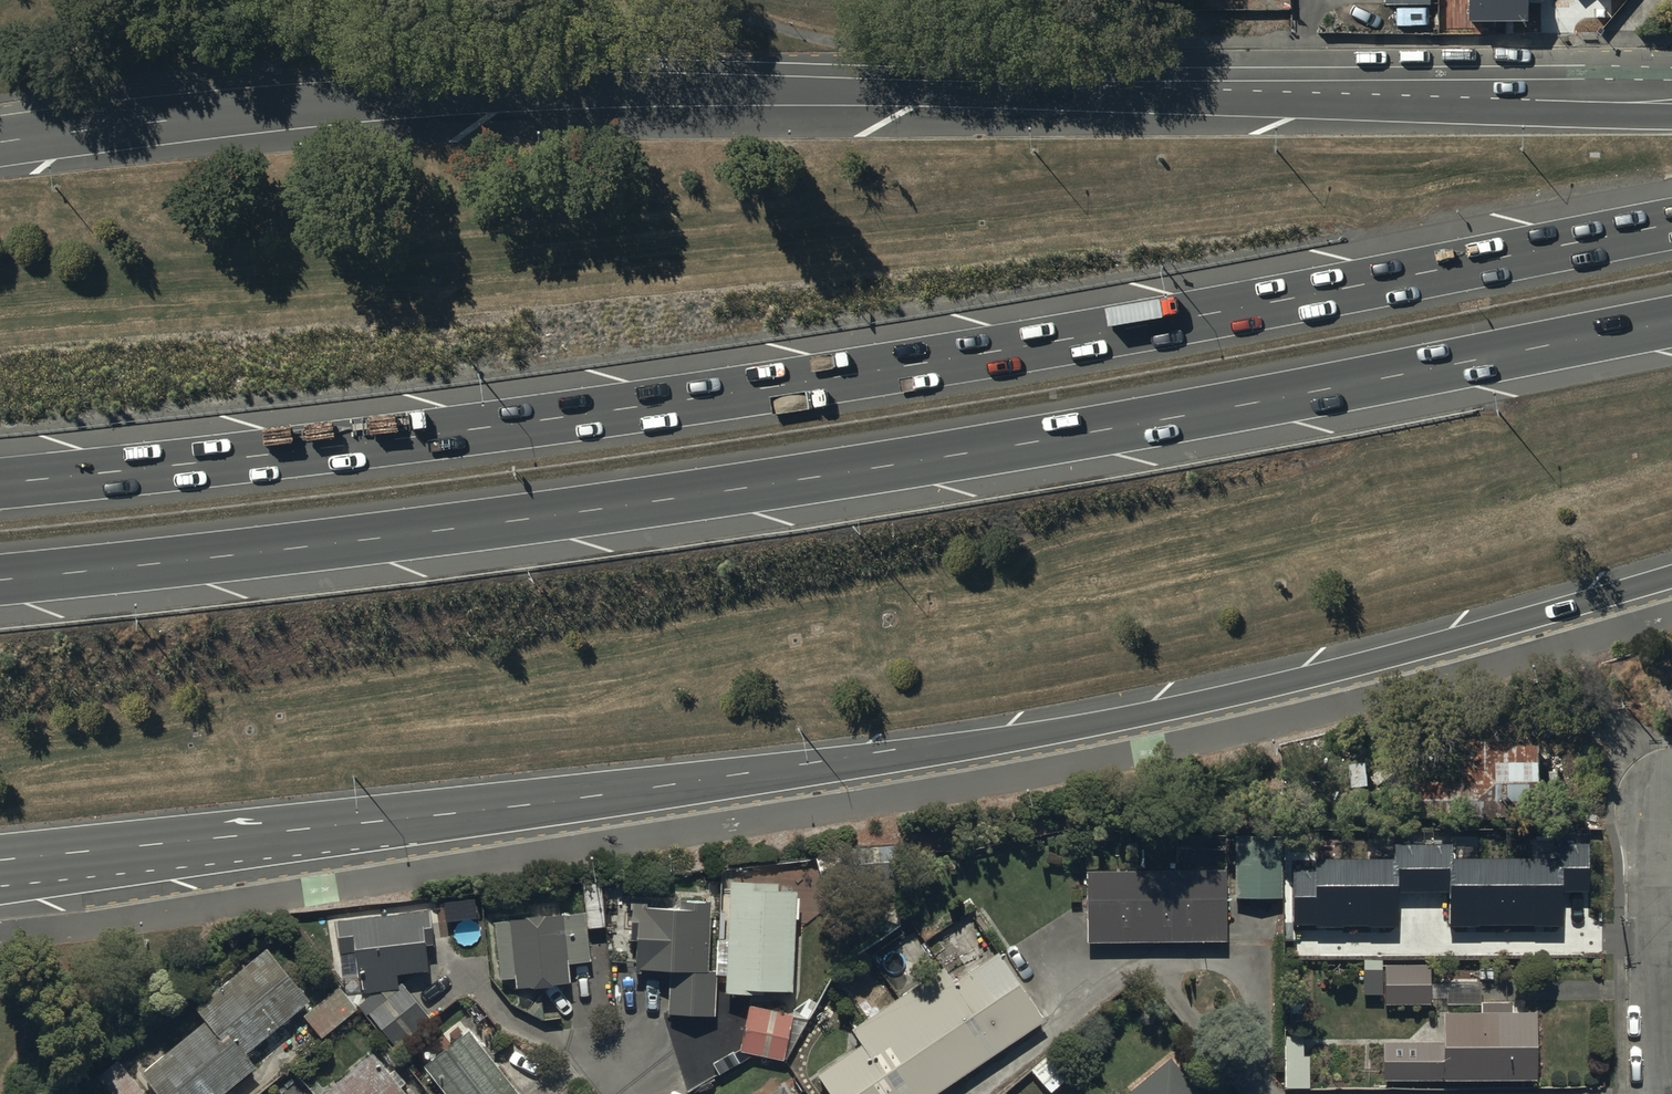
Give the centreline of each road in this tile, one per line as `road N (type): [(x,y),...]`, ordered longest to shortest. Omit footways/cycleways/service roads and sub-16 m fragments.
road 1 (trunk): [(1671,577),(1313,676),(843,774),(0,879)]
road 2 (motorway): [(0,483),(479,429),(884,370),(1671,224)]
road 3 (motorway): [(1671,324),(1031,446),(524,520),(0,577)]
road 4 (trunk): [(0,139),(300,103),(539,89),(1616,100)]

